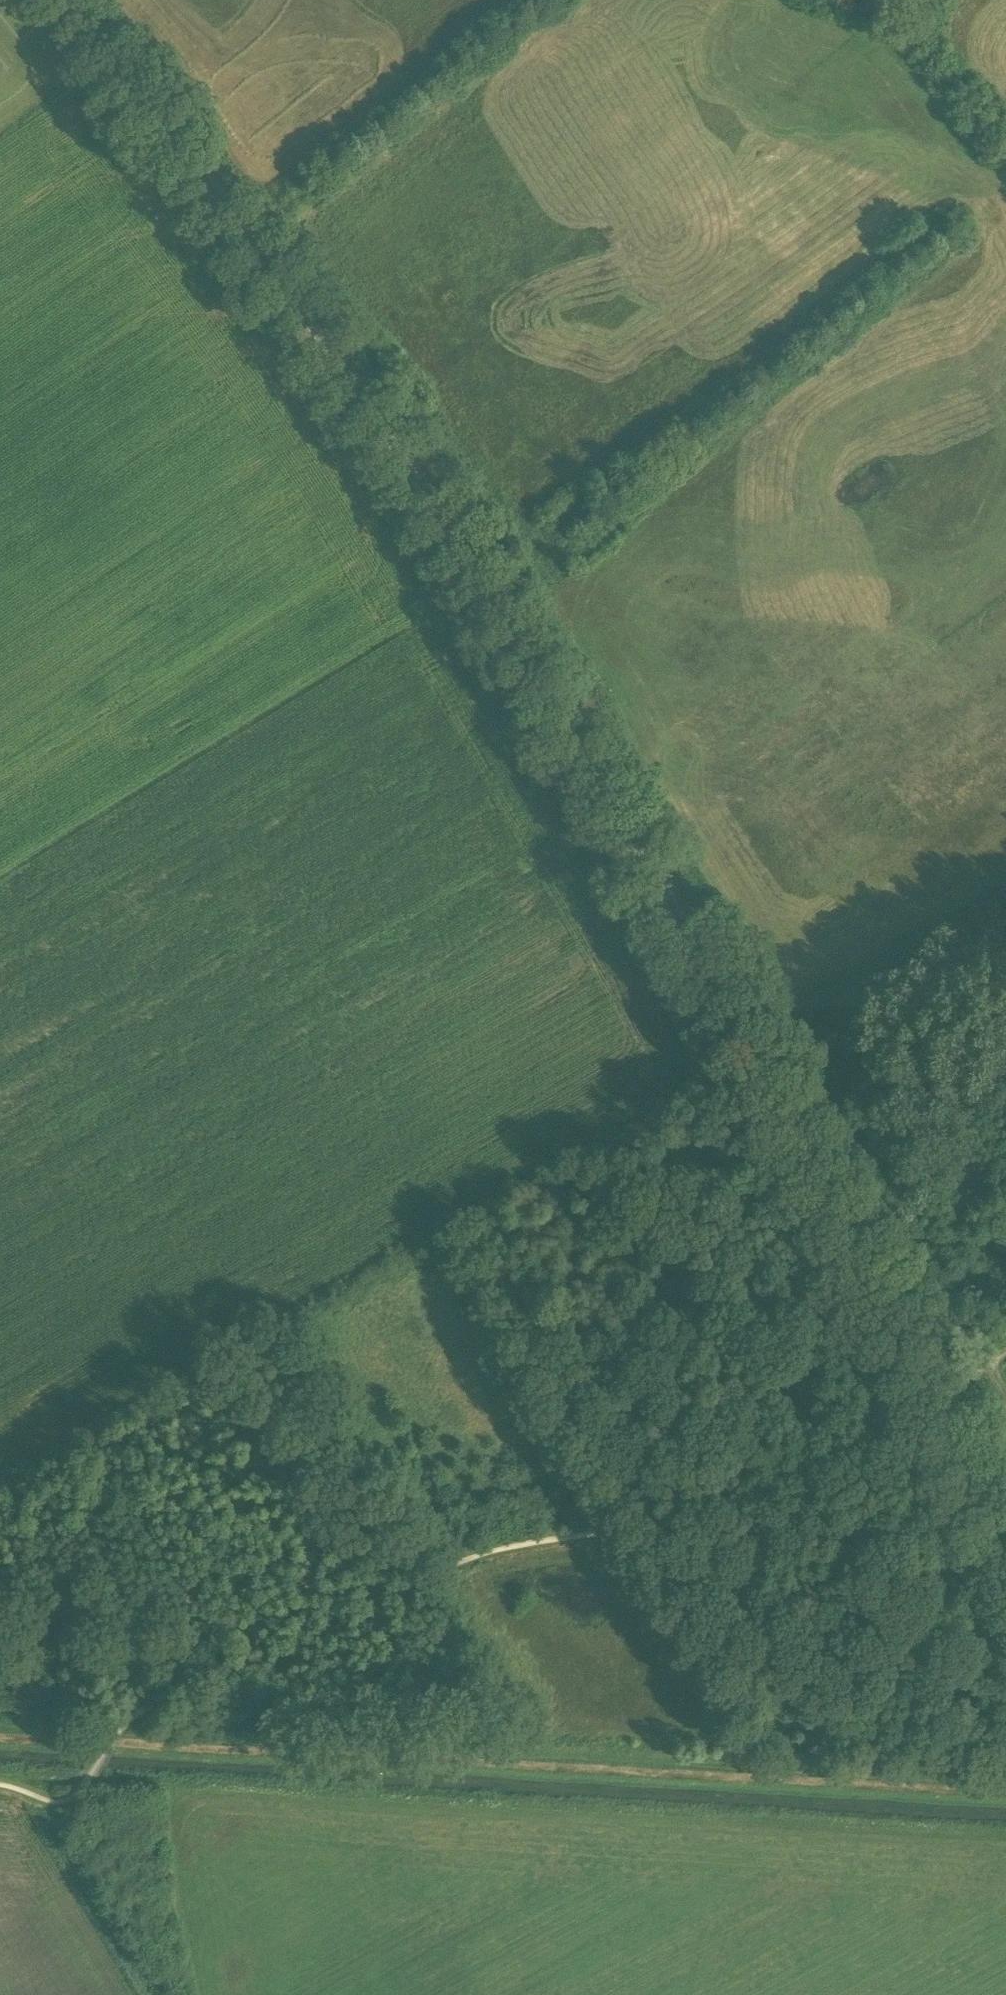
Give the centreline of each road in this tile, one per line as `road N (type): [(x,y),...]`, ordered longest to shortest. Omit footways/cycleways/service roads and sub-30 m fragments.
road 1 (tertiary): [(1005,1547),(815,1161),(520,647),(383,428),(66,0)]
road 2 (track): [(0,1732),(1005,1788)]

